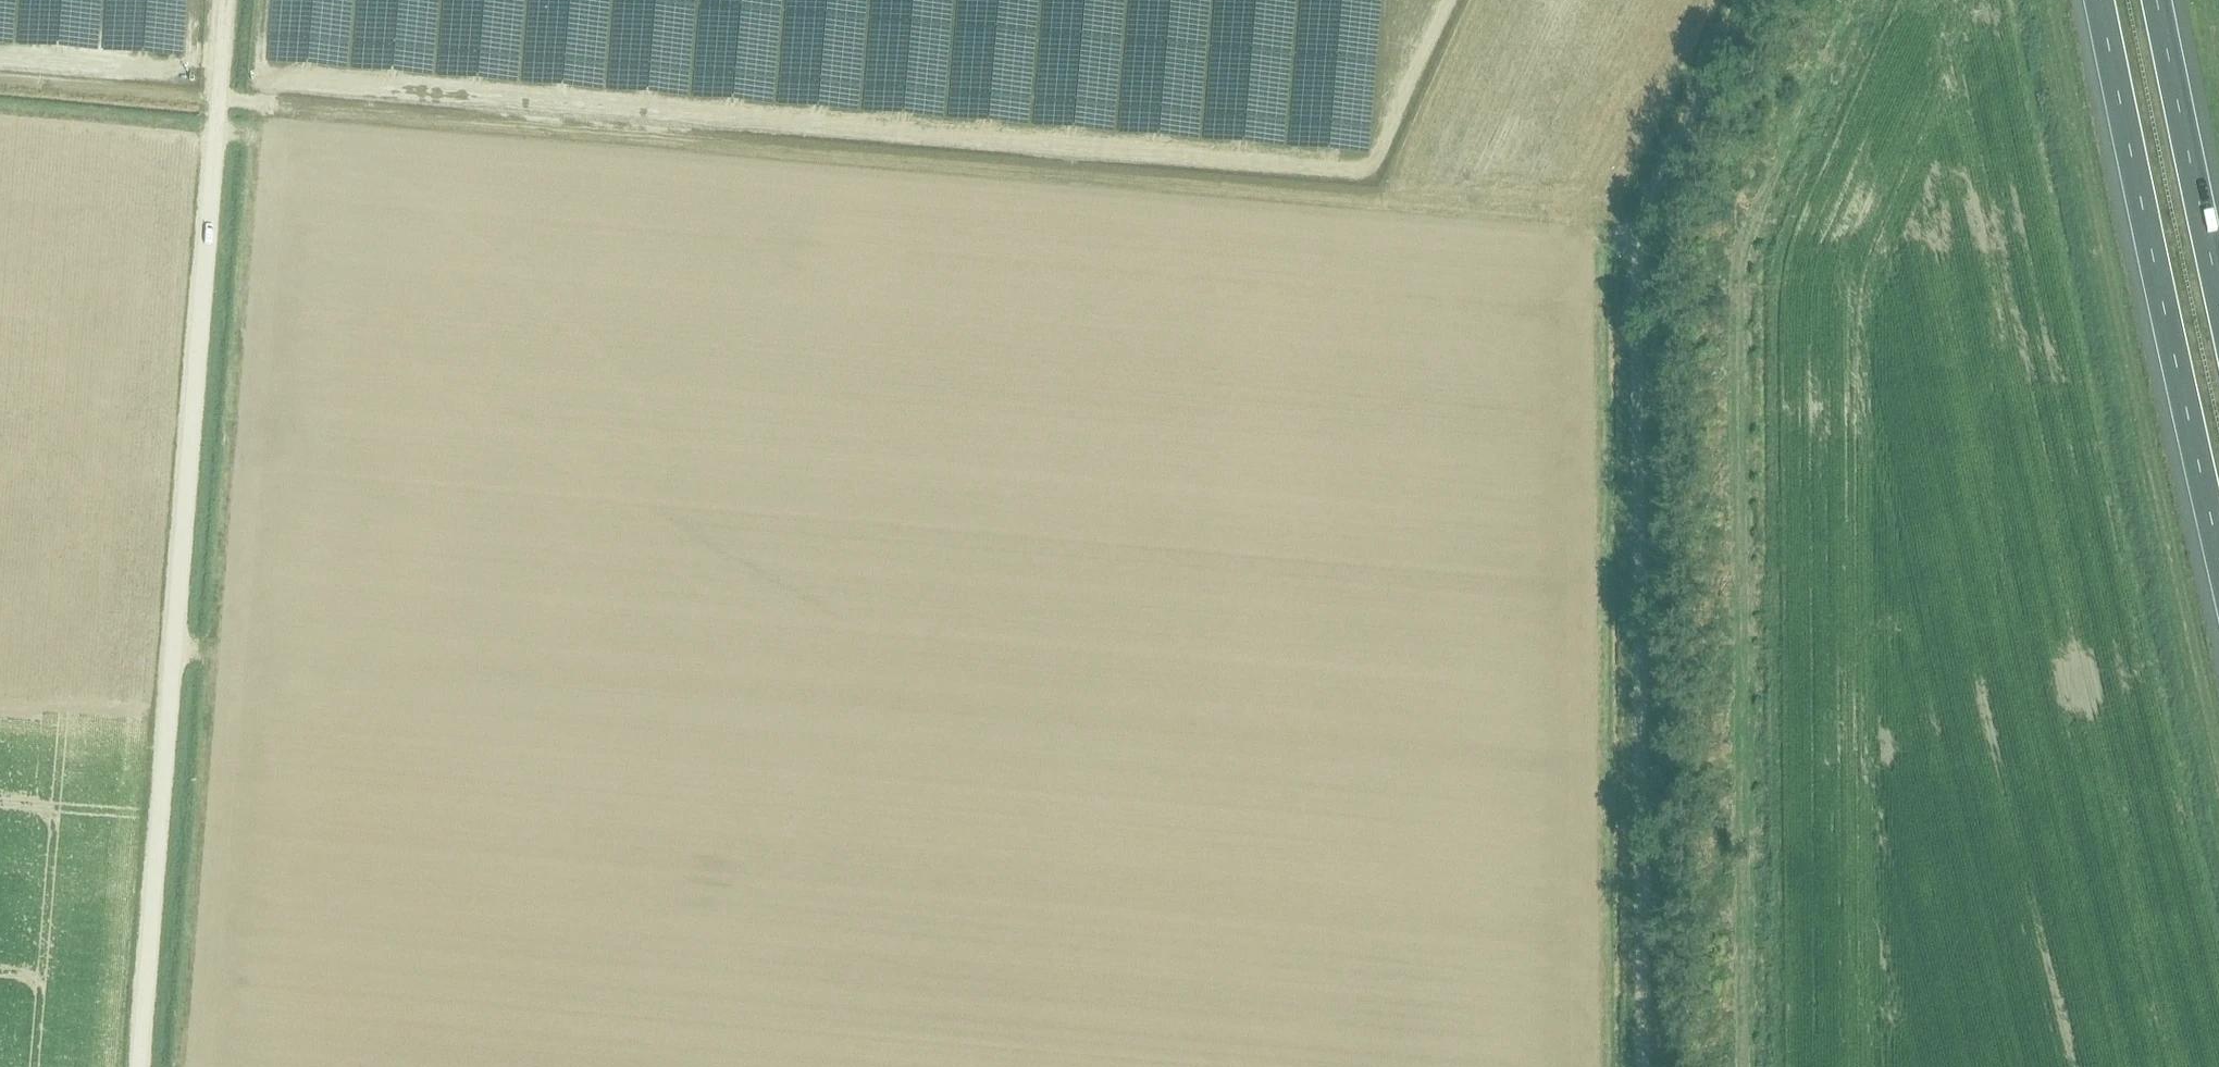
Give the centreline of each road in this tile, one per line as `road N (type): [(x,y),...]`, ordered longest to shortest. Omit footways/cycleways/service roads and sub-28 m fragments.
road 1 (unclassified): [(1641,1066),(1639,238),(1746,0)]
road 2 (unclassified): [(141,1066),(228,0)]
road 3 (motorway): [(2101,0),(2218,553)]
road 4 (motorway): [(2218,295),(2156,0)]

